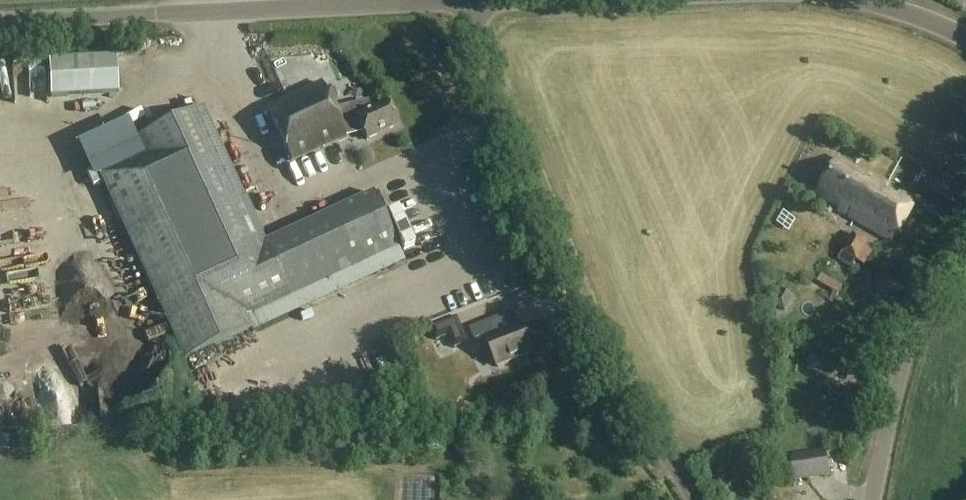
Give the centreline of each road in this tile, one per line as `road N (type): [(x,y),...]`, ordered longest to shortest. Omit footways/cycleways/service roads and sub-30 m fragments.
road 1 (unclassified): [(694,499),(569,284),(462,0)]
road 2 (unclassified): [(0,21),(462,0)]
road 3 (unclassified): [(871,499),(912,335),(965,240)]

